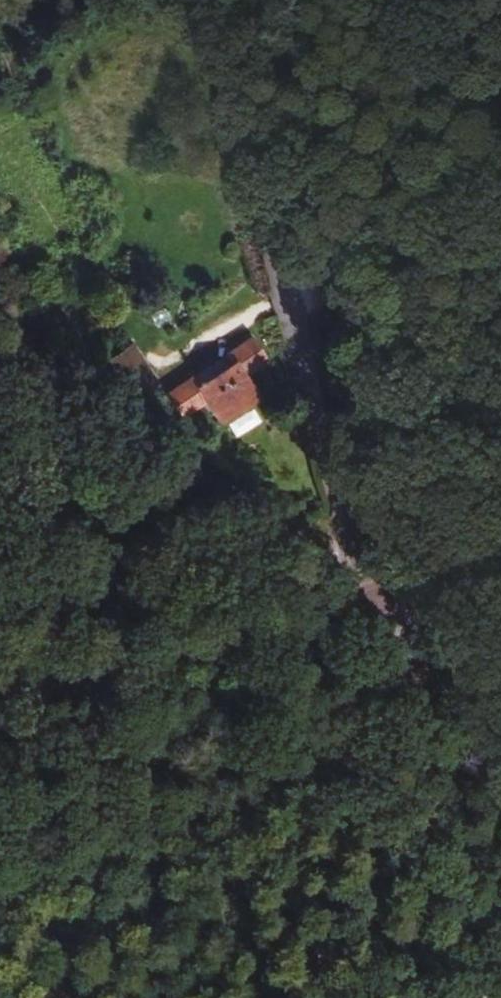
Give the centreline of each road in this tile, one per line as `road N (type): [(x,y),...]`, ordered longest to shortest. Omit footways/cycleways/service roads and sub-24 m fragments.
road 1 (unclassified): [(500,551),(445,582),(364,610),(0,677)]
road 2 (track): [(364,610),(0,344)]
road 3 (track): [(364,610),(500,705)]

